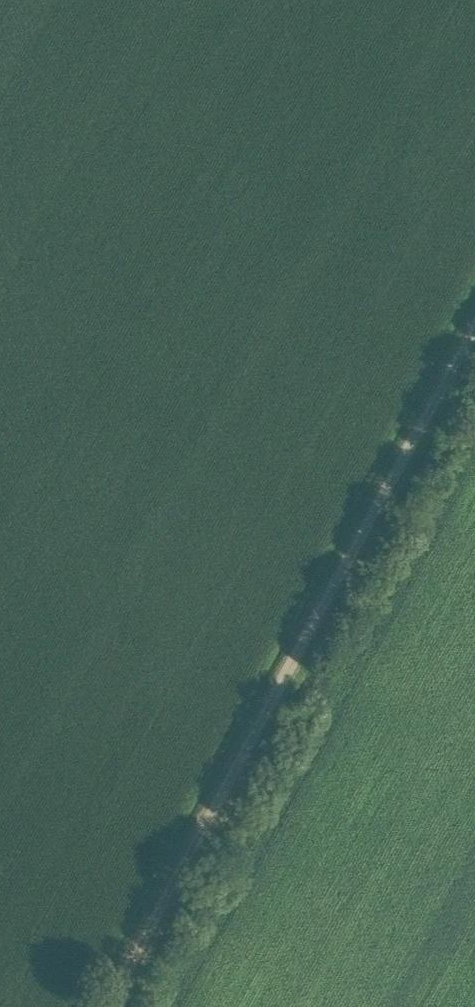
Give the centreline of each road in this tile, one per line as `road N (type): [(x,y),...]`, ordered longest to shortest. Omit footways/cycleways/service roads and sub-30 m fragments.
road 1 (track): [(474,339),(118,1006)]

